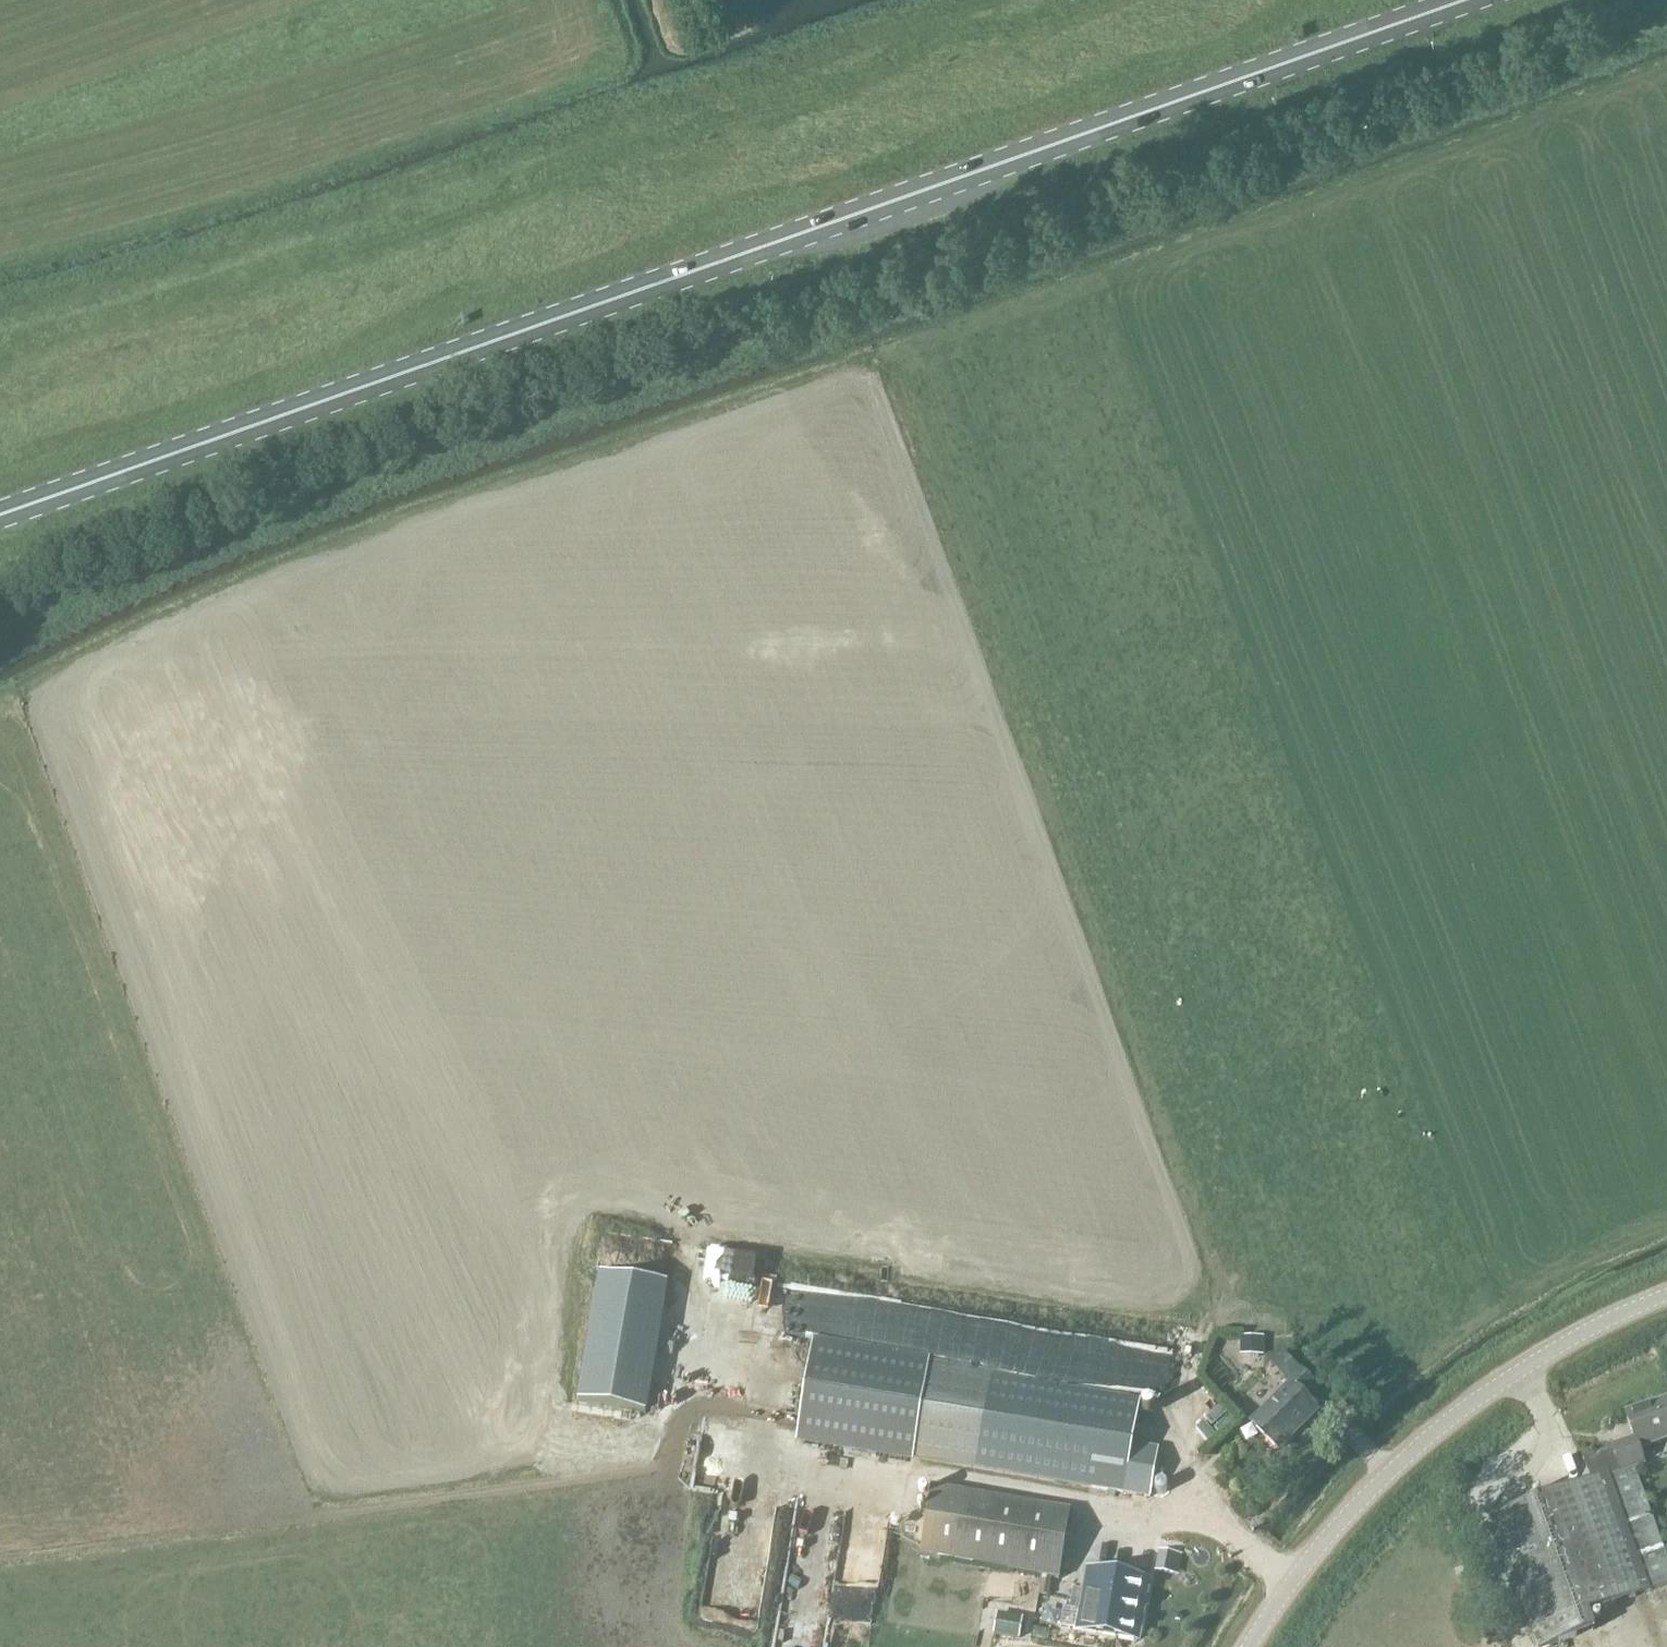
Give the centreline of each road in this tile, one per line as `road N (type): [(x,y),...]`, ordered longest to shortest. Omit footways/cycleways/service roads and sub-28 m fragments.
road 1 (primary): [(0,516),(1465,0)]
road 2 (unclassified): [(1256,1646),(1288,1589),(1404,1464),(1527,1368),(1666,1299)]

